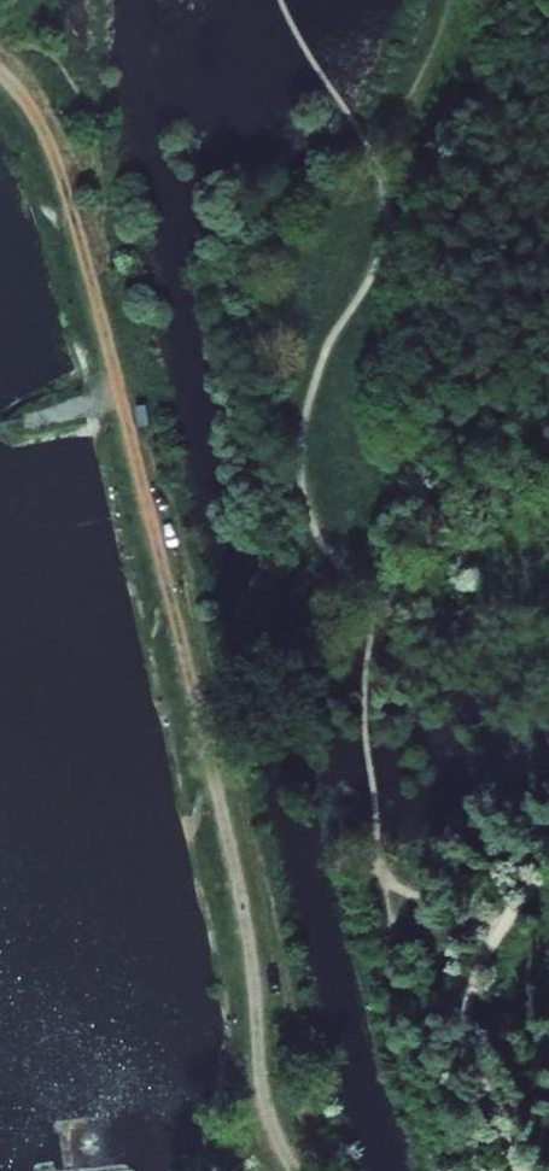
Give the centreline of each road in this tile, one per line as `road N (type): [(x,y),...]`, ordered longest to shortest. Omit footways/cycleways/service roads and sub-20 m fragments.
road 1 (track): [(0,70),(87,274),(246,893),(266,1049),(261,1170)]
road 2 (track): [(124,408),(0,434)]

